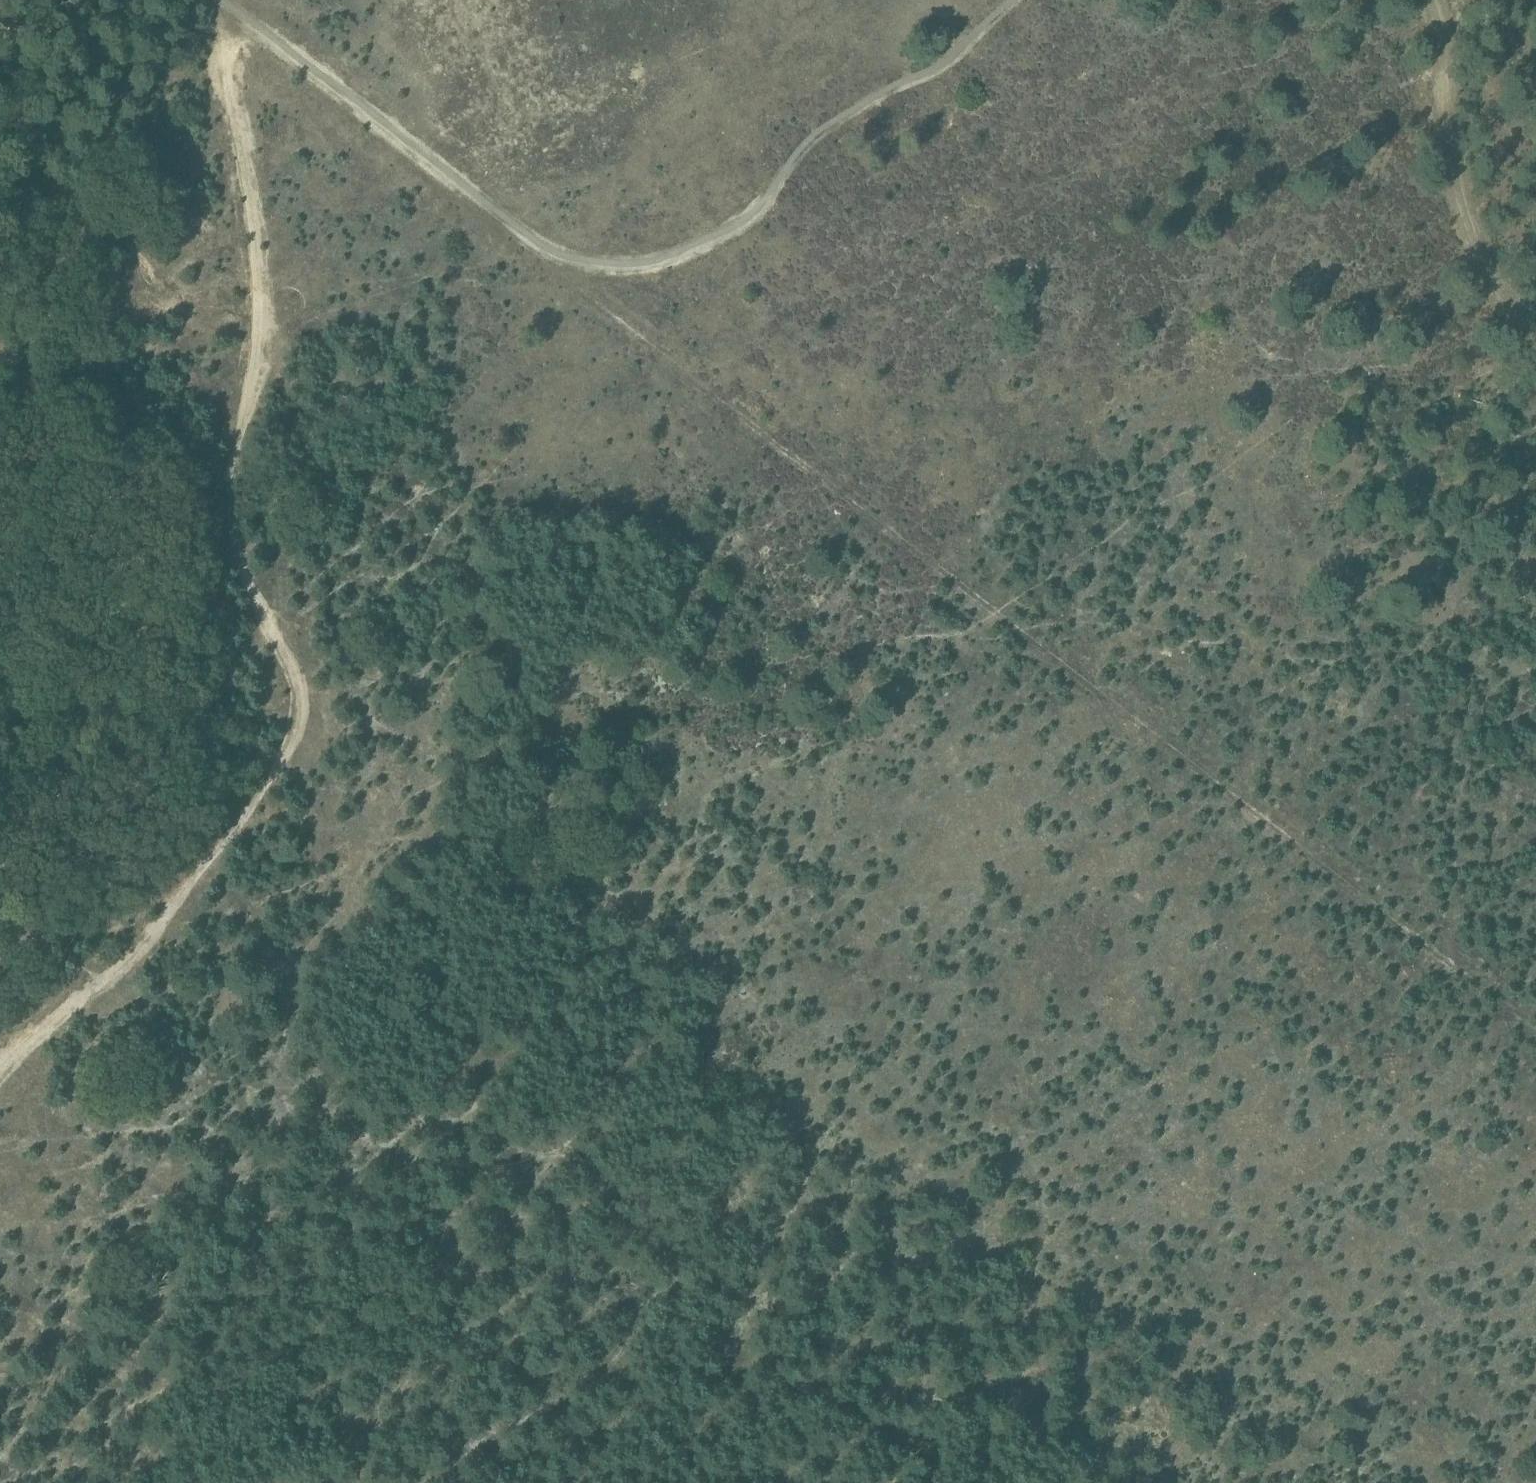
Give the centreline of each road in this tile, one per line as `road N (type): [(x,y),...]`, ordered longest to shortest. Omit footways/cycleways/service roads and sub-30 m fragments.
road 1 (track): [(216,2),(244,138),(263,309),(258,372),(227,500),(239,564),(300,673),(303,712),(250,808),(170,911),(0,1075)]

